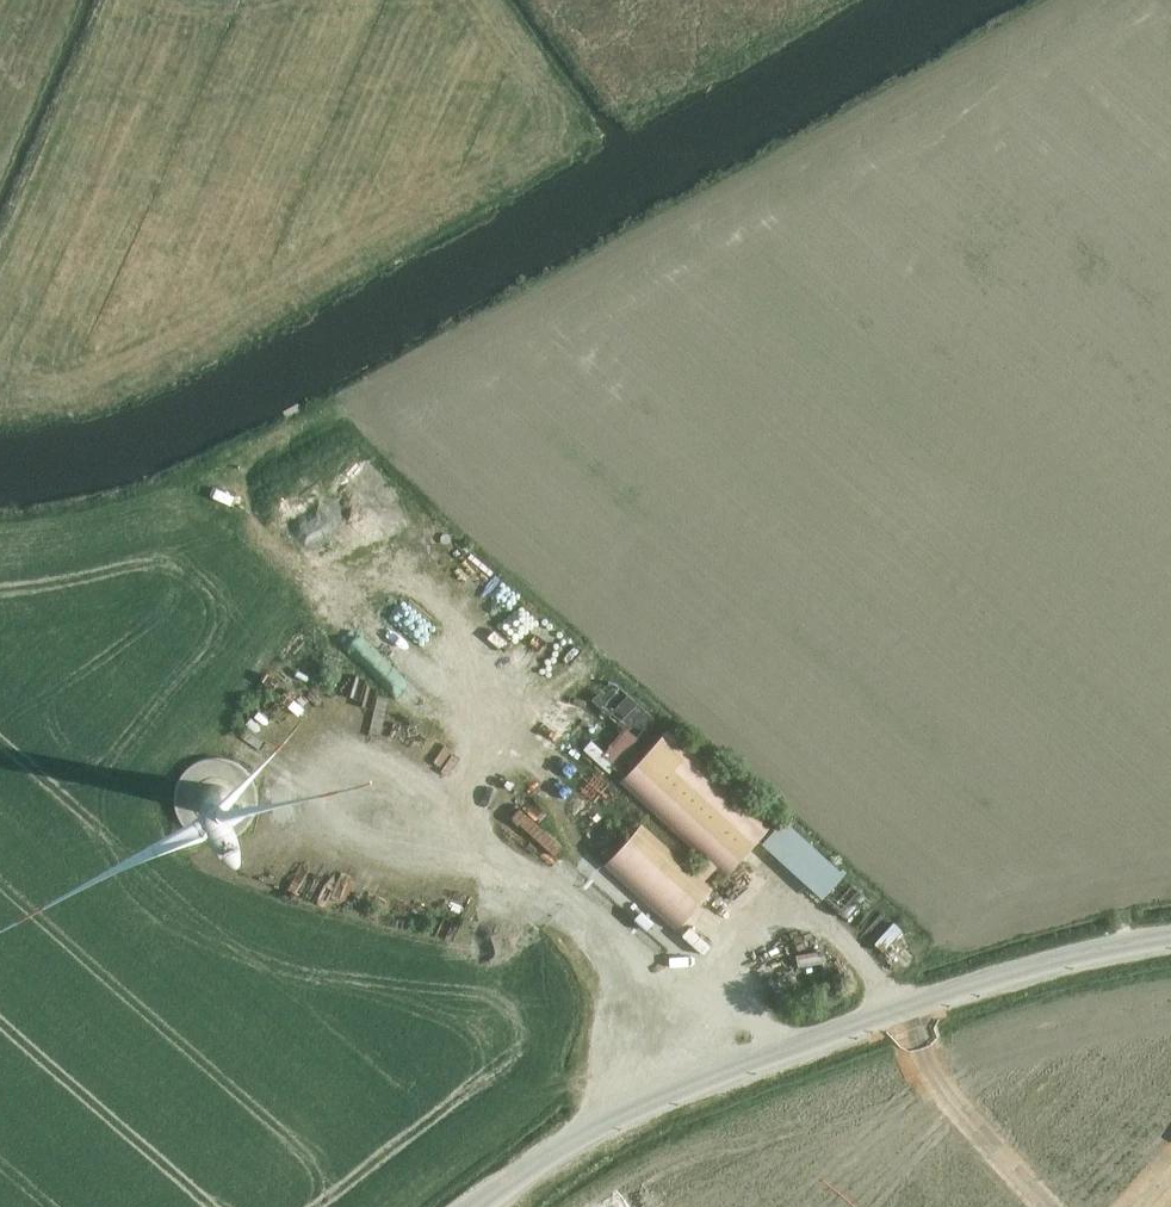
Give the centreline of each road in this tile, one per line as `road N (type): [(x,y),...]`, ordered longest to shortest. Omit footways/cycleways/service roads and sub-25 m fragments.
road 1 (unclassified): [(452,1206),(527,1152),(740,1056),(1026,955),(1170,925)]

